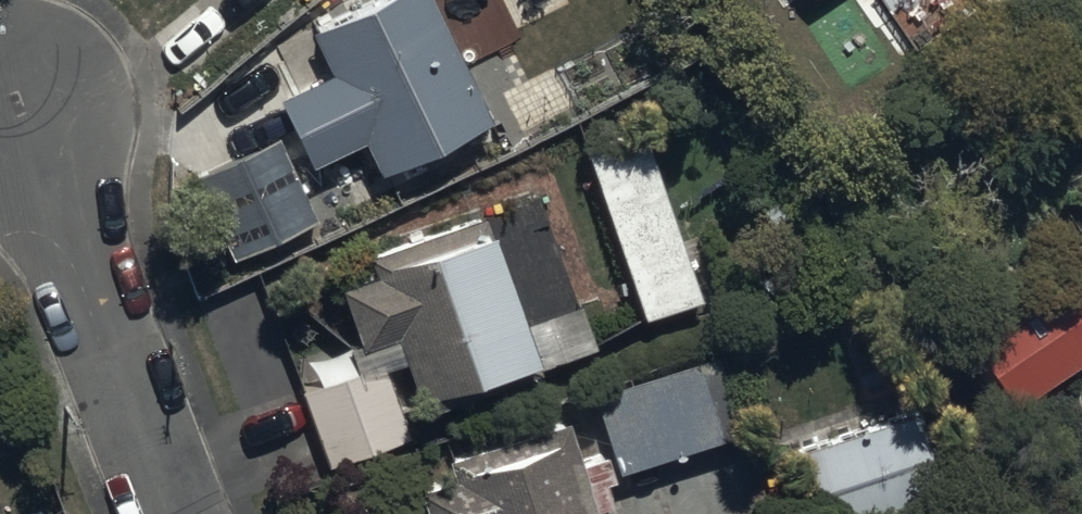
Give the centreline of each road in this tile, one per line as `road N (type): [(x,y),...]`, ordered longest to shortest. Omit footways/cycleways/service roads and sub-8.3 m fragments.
road 1 (residential): [(174,513),(24,112)]

